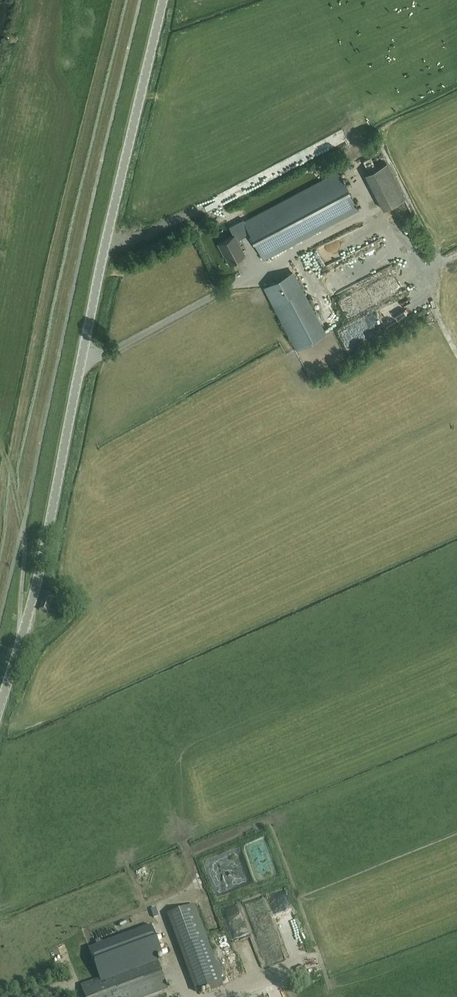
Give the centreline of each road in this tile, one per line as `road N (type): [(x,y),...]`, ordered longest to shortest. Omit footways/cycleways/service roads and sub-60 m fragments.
road 1 (unclassified): [(20,635),(162,0)]

